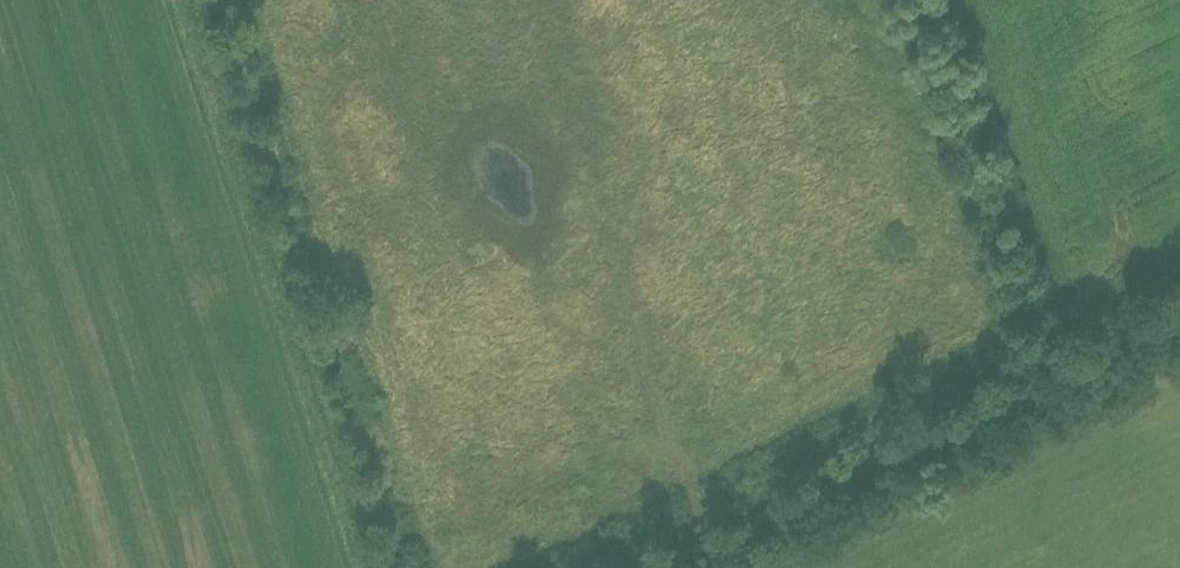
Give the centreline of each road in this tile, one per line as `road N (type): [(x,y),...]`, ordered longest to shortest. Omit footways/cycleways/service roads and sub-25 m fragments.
road 1 (track): [(1179,321),(677,567)]

